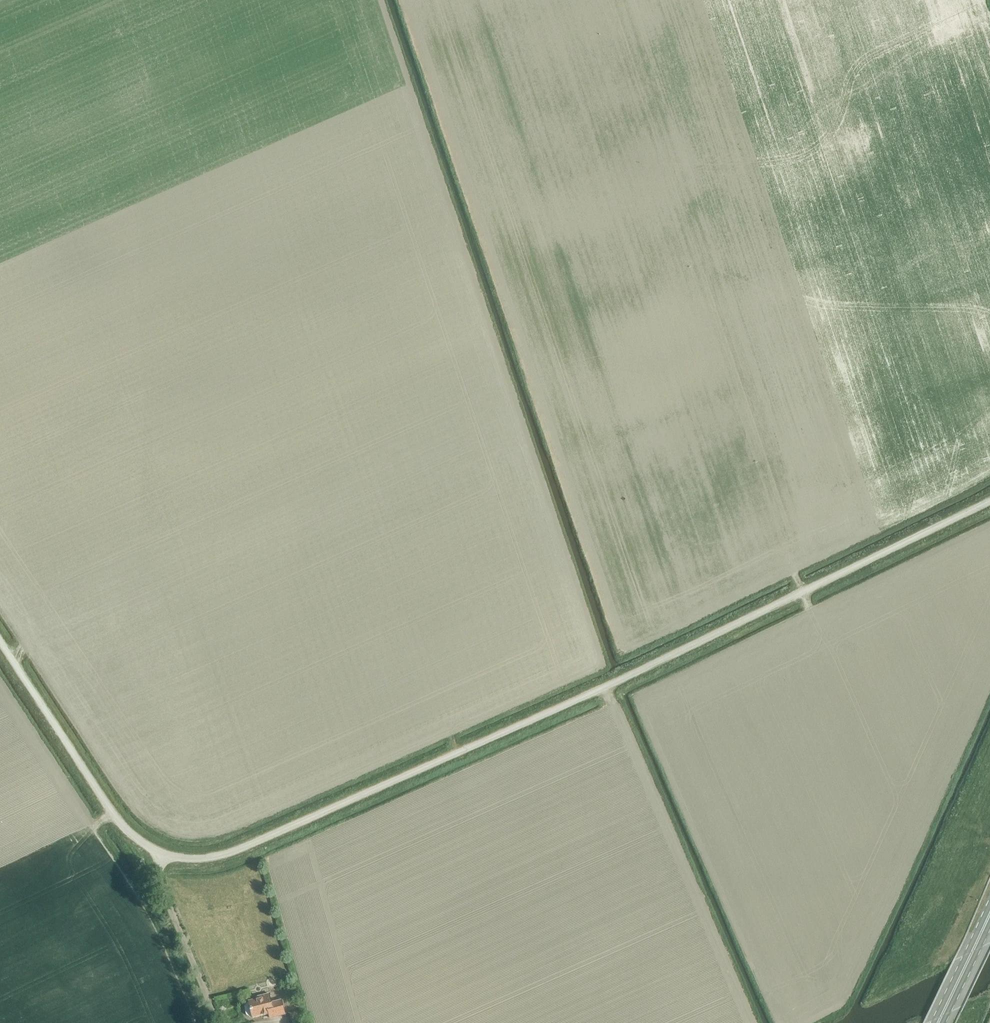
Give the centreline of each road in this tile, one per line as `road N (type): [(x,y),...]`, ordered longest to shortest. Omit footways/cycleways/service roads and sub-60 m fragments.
road 1 (unclassified): [(0,643),(127,831),(162,855),(214,858),(628,677),(989,501)]
road 2 (primary): [(938,1022),(989,913)]

